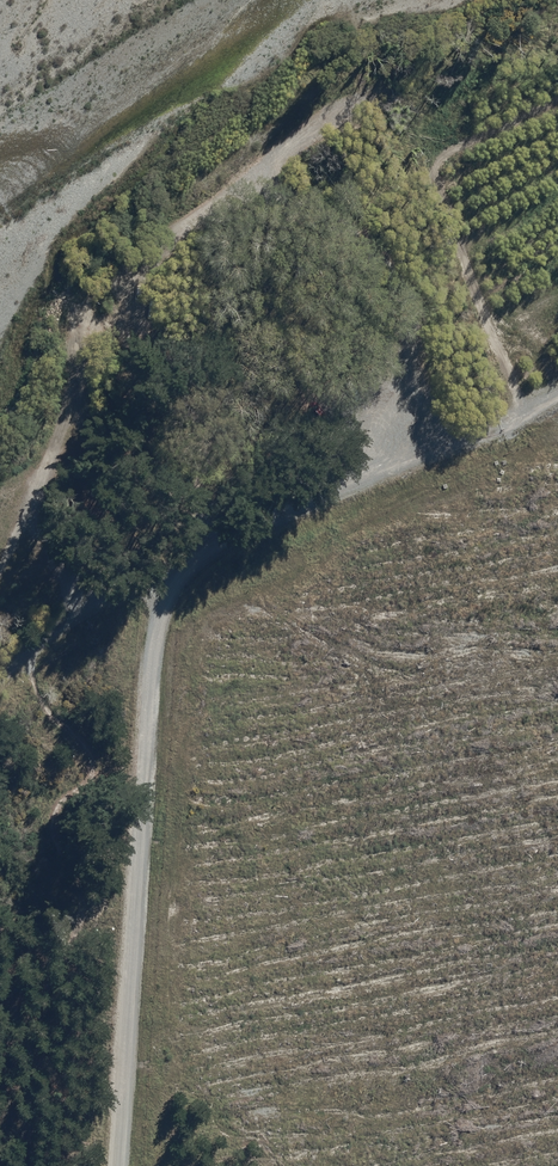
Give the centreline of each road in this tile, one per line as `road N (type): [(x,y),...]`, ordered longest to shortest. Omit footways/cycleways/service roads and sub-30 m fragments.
road 1 (unclassified): [(121,1165),(156,627),(174,580)]
road 2 (track): [(21,1165),(40,1008),(79,902),(39,819),(56,785),(91,750),(47,707),(28,659)]
road 3 (track): [(0,558),(70,420),(70,335),(180,209),(242,154)]
road 4 (unclassified): [(174,580),(198,553),(394,452),(557,396)]
road 5 (track): [(394,452),(412,332),(373,247),(316,170),(276,139),(242,154)]
road 6 (unclassified): [(0,682),(83,603),(174,580)]

